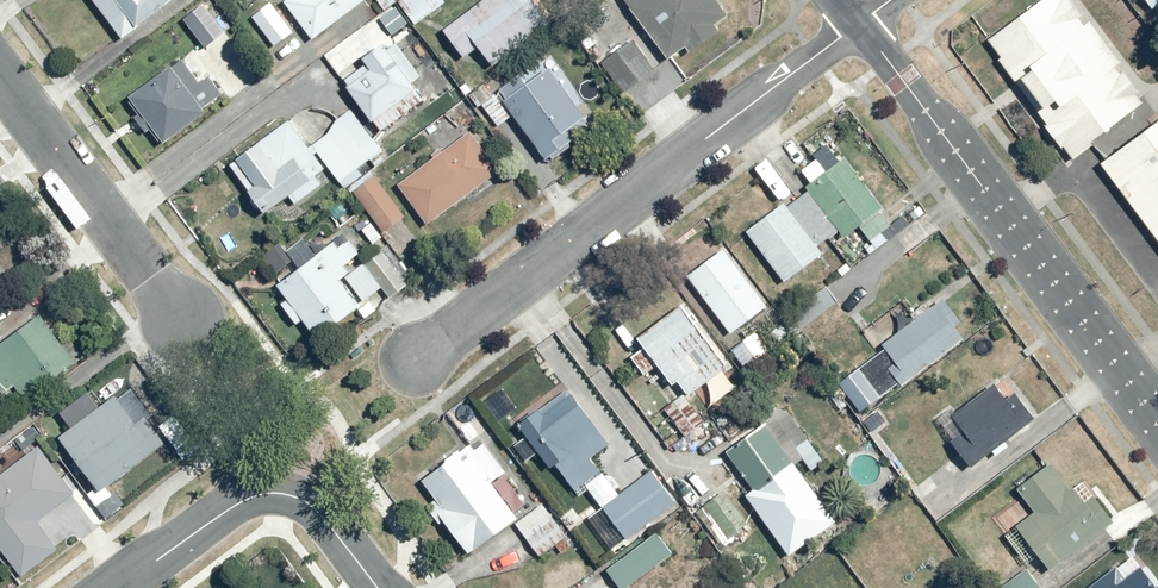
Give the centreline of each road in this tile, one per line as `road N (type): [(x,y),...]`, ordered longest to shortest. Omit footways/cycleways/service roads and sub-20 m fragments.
road 1 (residential): [(855,25),(413,361)]
road 2 (residential): [(855,25),(1157,423)]
road 3 (residential): [(377,587),(312,506),(270,492),(209,520),(118,587)]
road 4 (residential): [(183,319),(0,83)]

